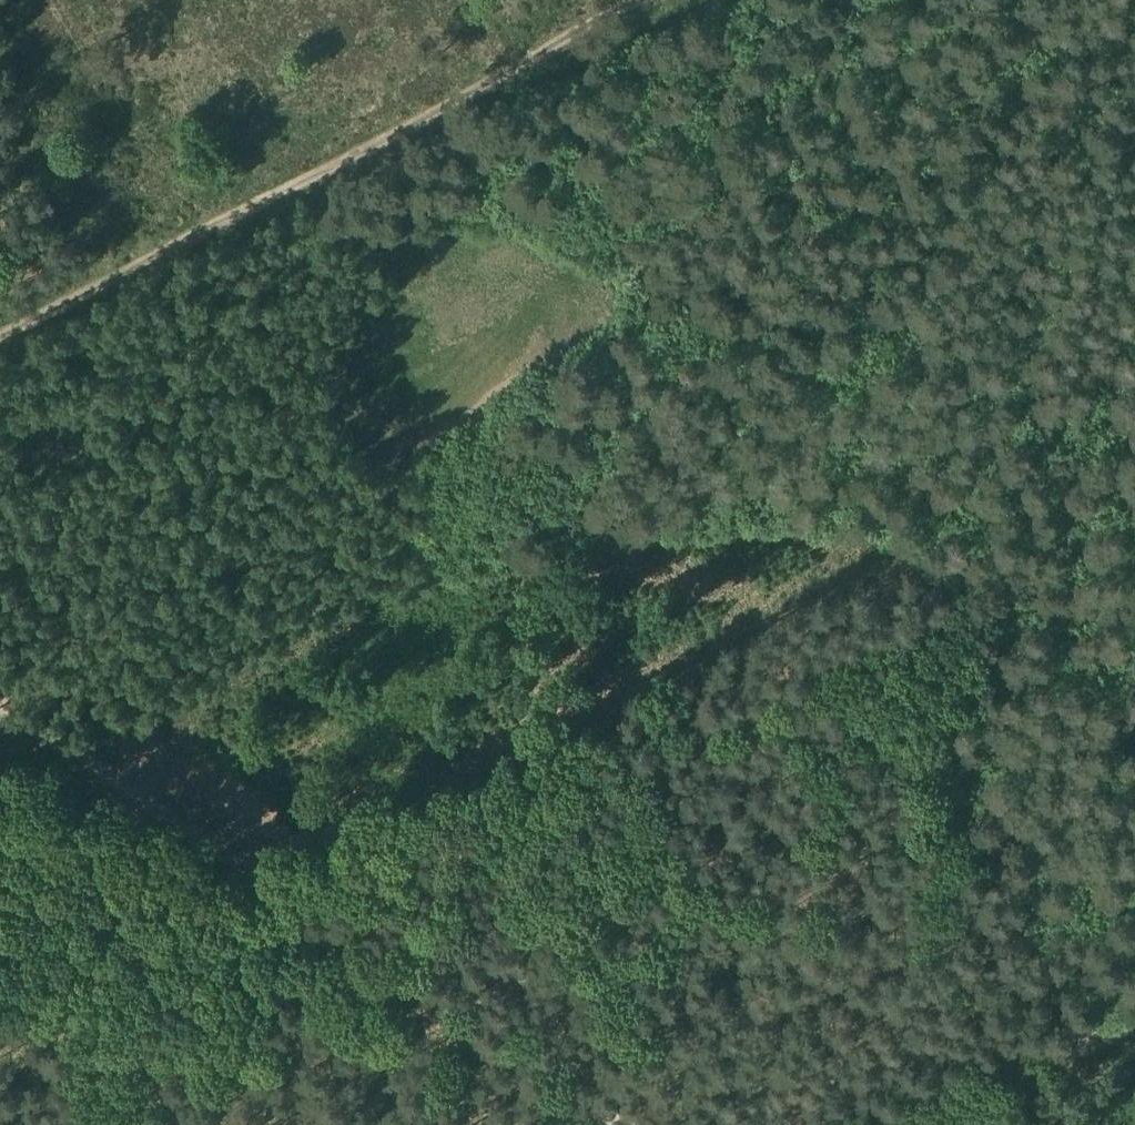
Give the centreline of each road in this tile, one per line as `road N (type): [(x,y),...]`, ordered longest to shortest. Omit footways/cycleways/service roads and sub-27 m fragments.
road 1 (track): [(669,0),(0,340)]
road 2 (track): [(585,1124),(0,704)]
road 3 (track): [(1134,1026),(918,1124)]

